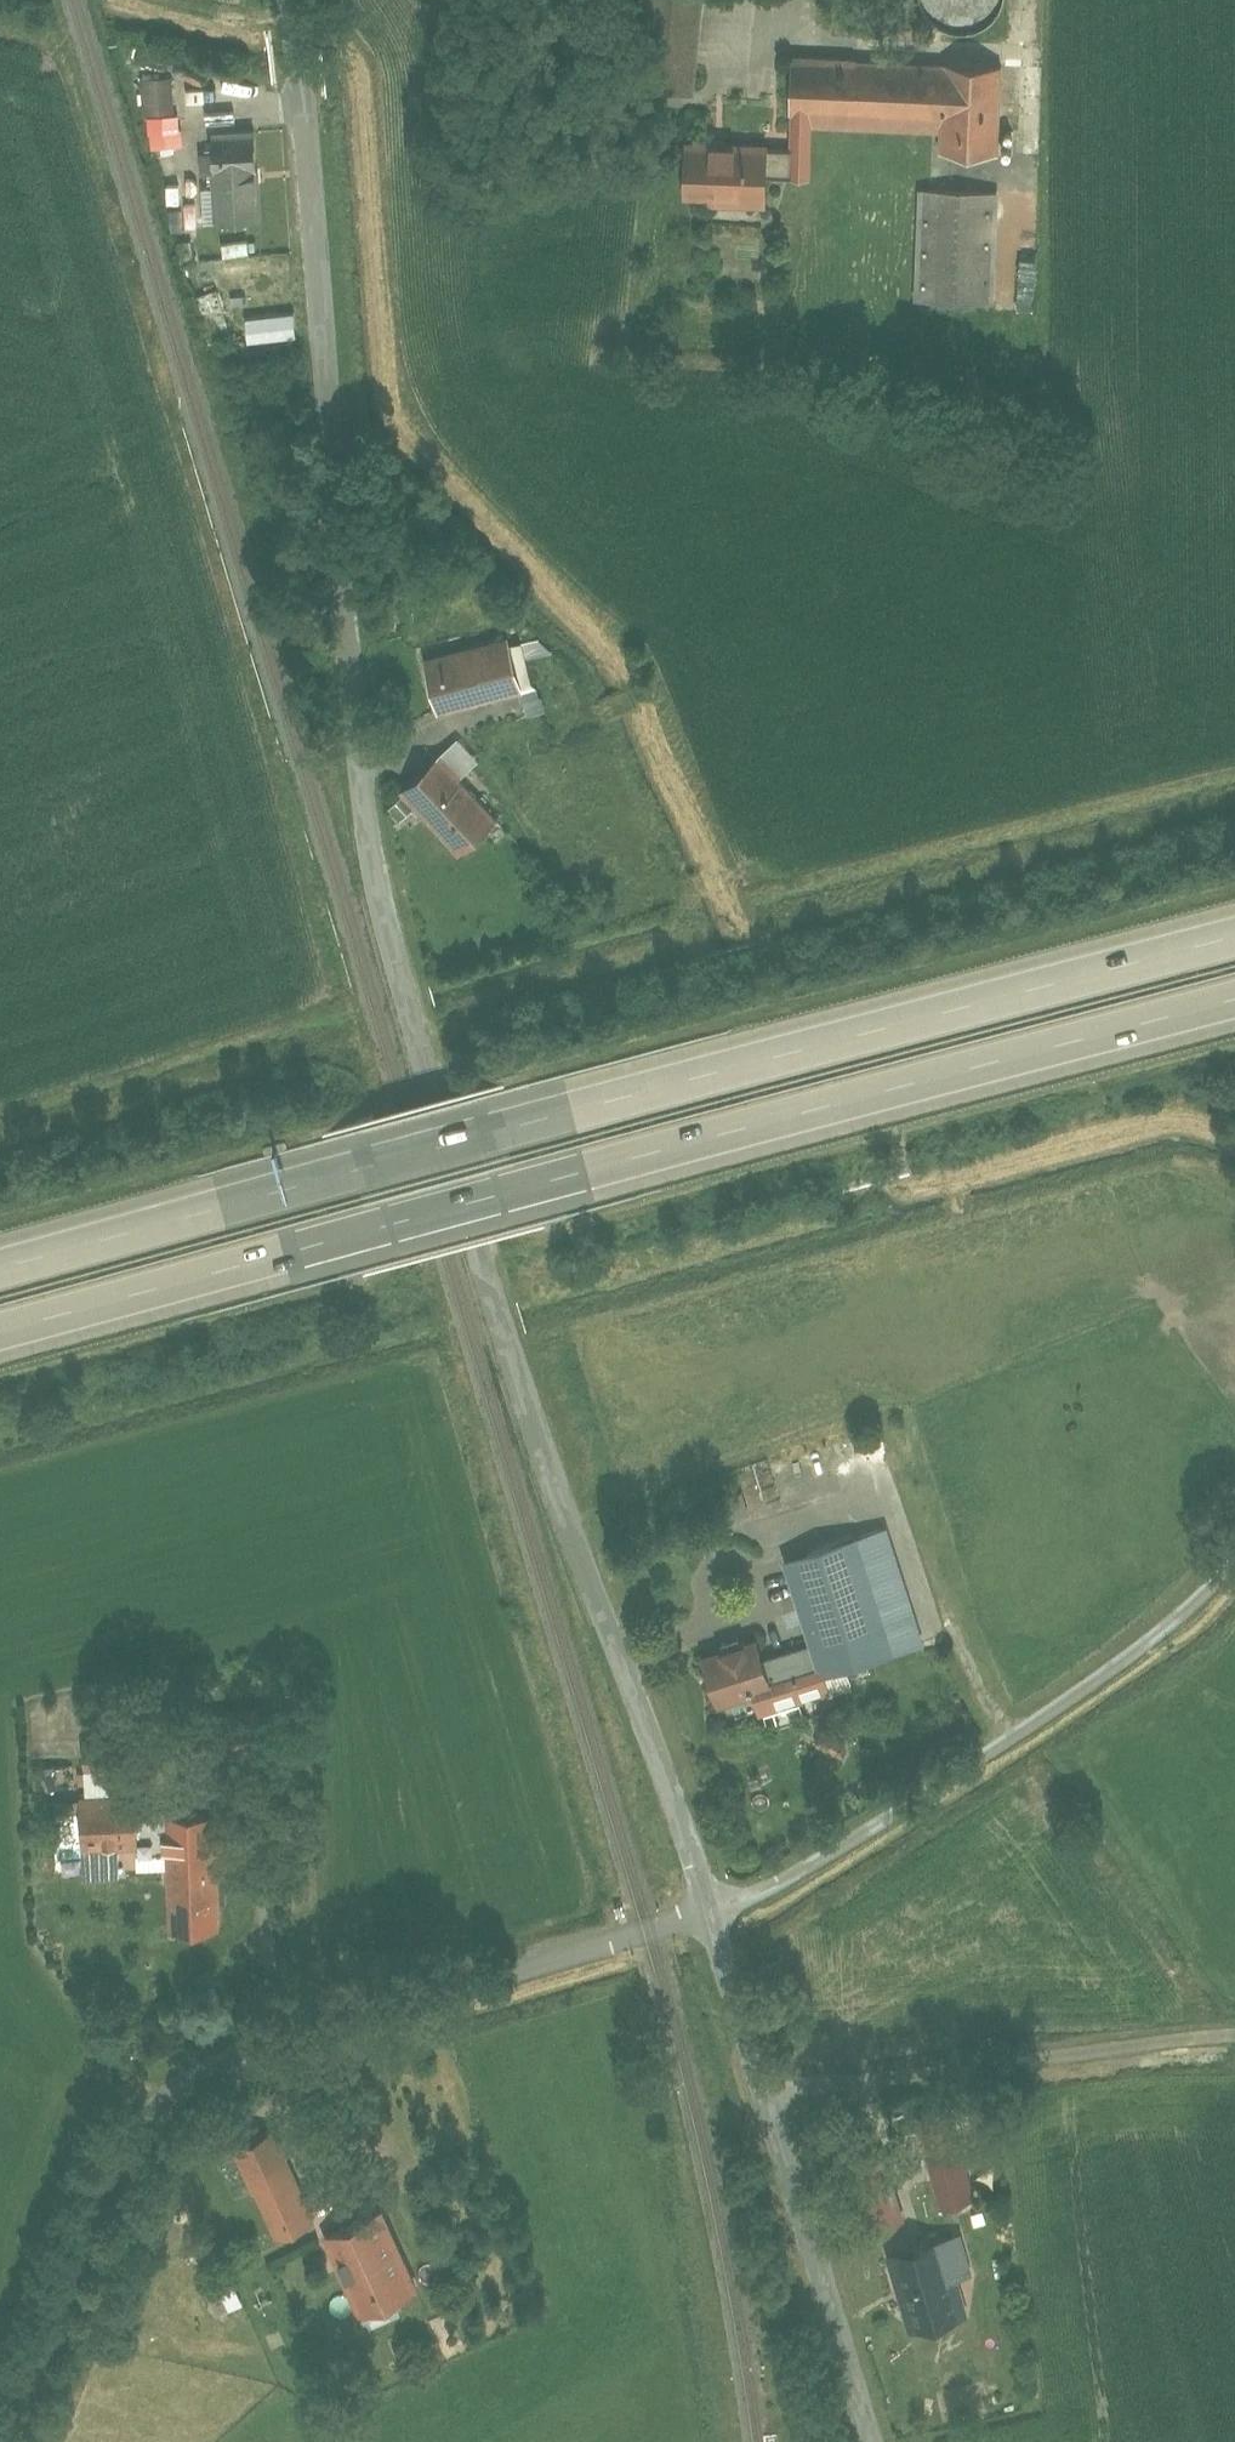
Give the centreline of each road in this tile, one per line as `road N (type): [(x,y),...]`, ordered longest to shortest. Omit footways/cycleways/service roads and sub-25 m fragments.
road 1 (unclassified): [(716,1919),(534,1428),(372,869),(291,0)]
road 2 (motorway): [(0,1330),(527,1182),(1234,1000)]
road 3 (motorway): [(1234,928),(508,1113),(0,1255)]
road 4 (residential): [(716,1919),(265,2022),(164,2070),(108,2147),(13,2441)]
road 5 (residential): [(1234,1561),(1145,1645),(842,1853),(716,1919)]
road 6 (unclassified): [(876,2441),(716,1919)]

